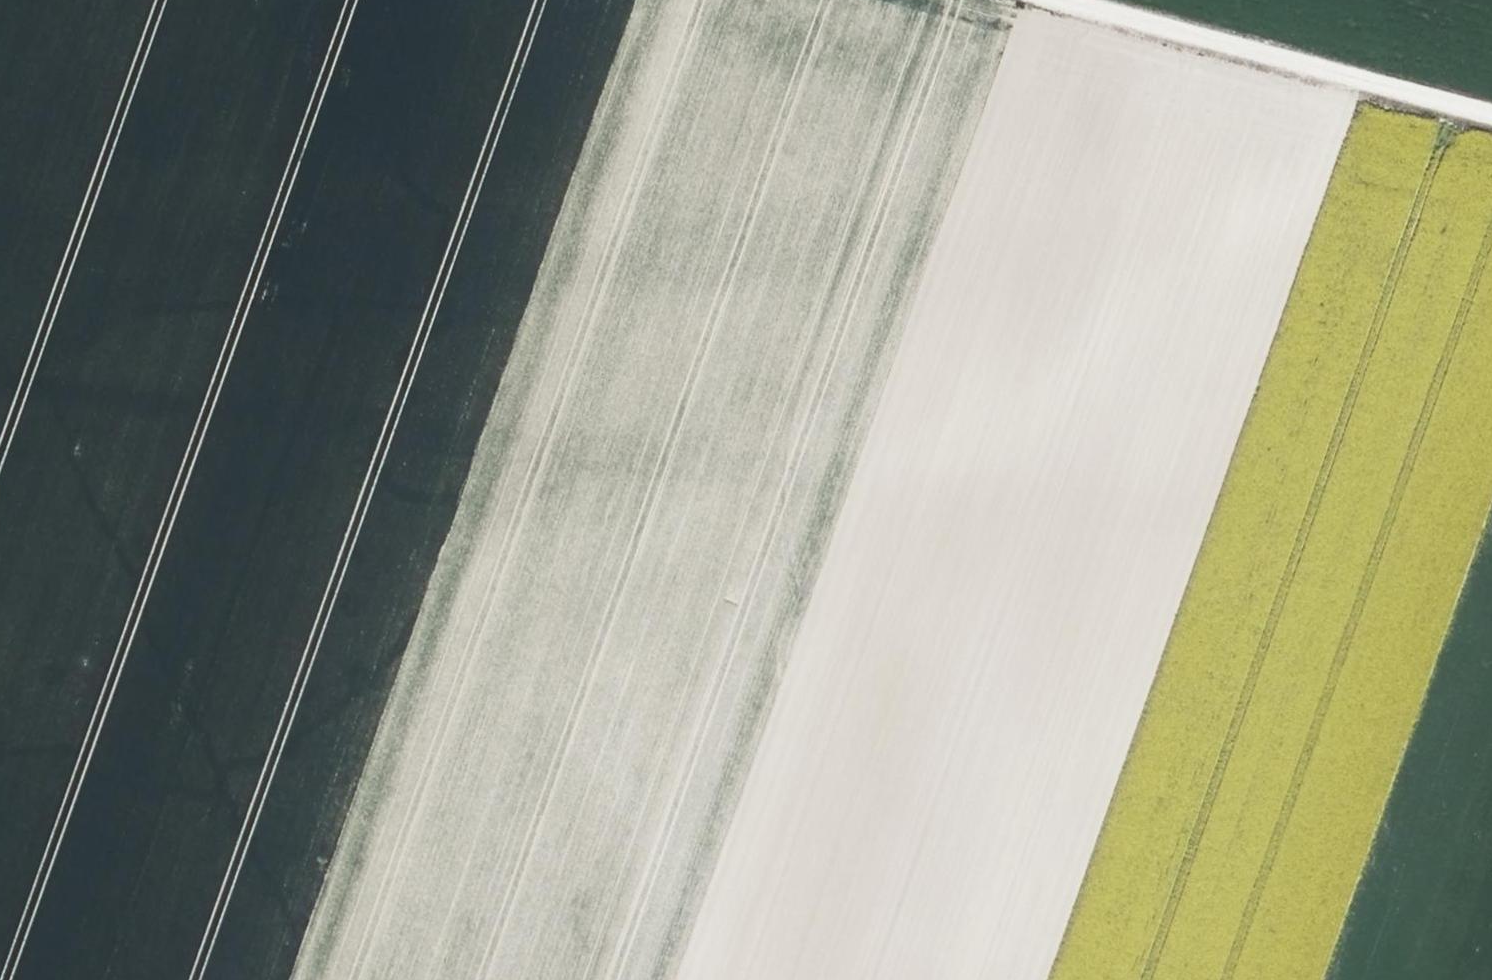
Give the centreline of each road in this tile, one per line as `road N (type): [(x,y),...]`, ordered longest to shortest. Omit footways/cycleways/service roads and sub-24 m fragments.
road 1 (track): [(1491,117),(1060,0)]

